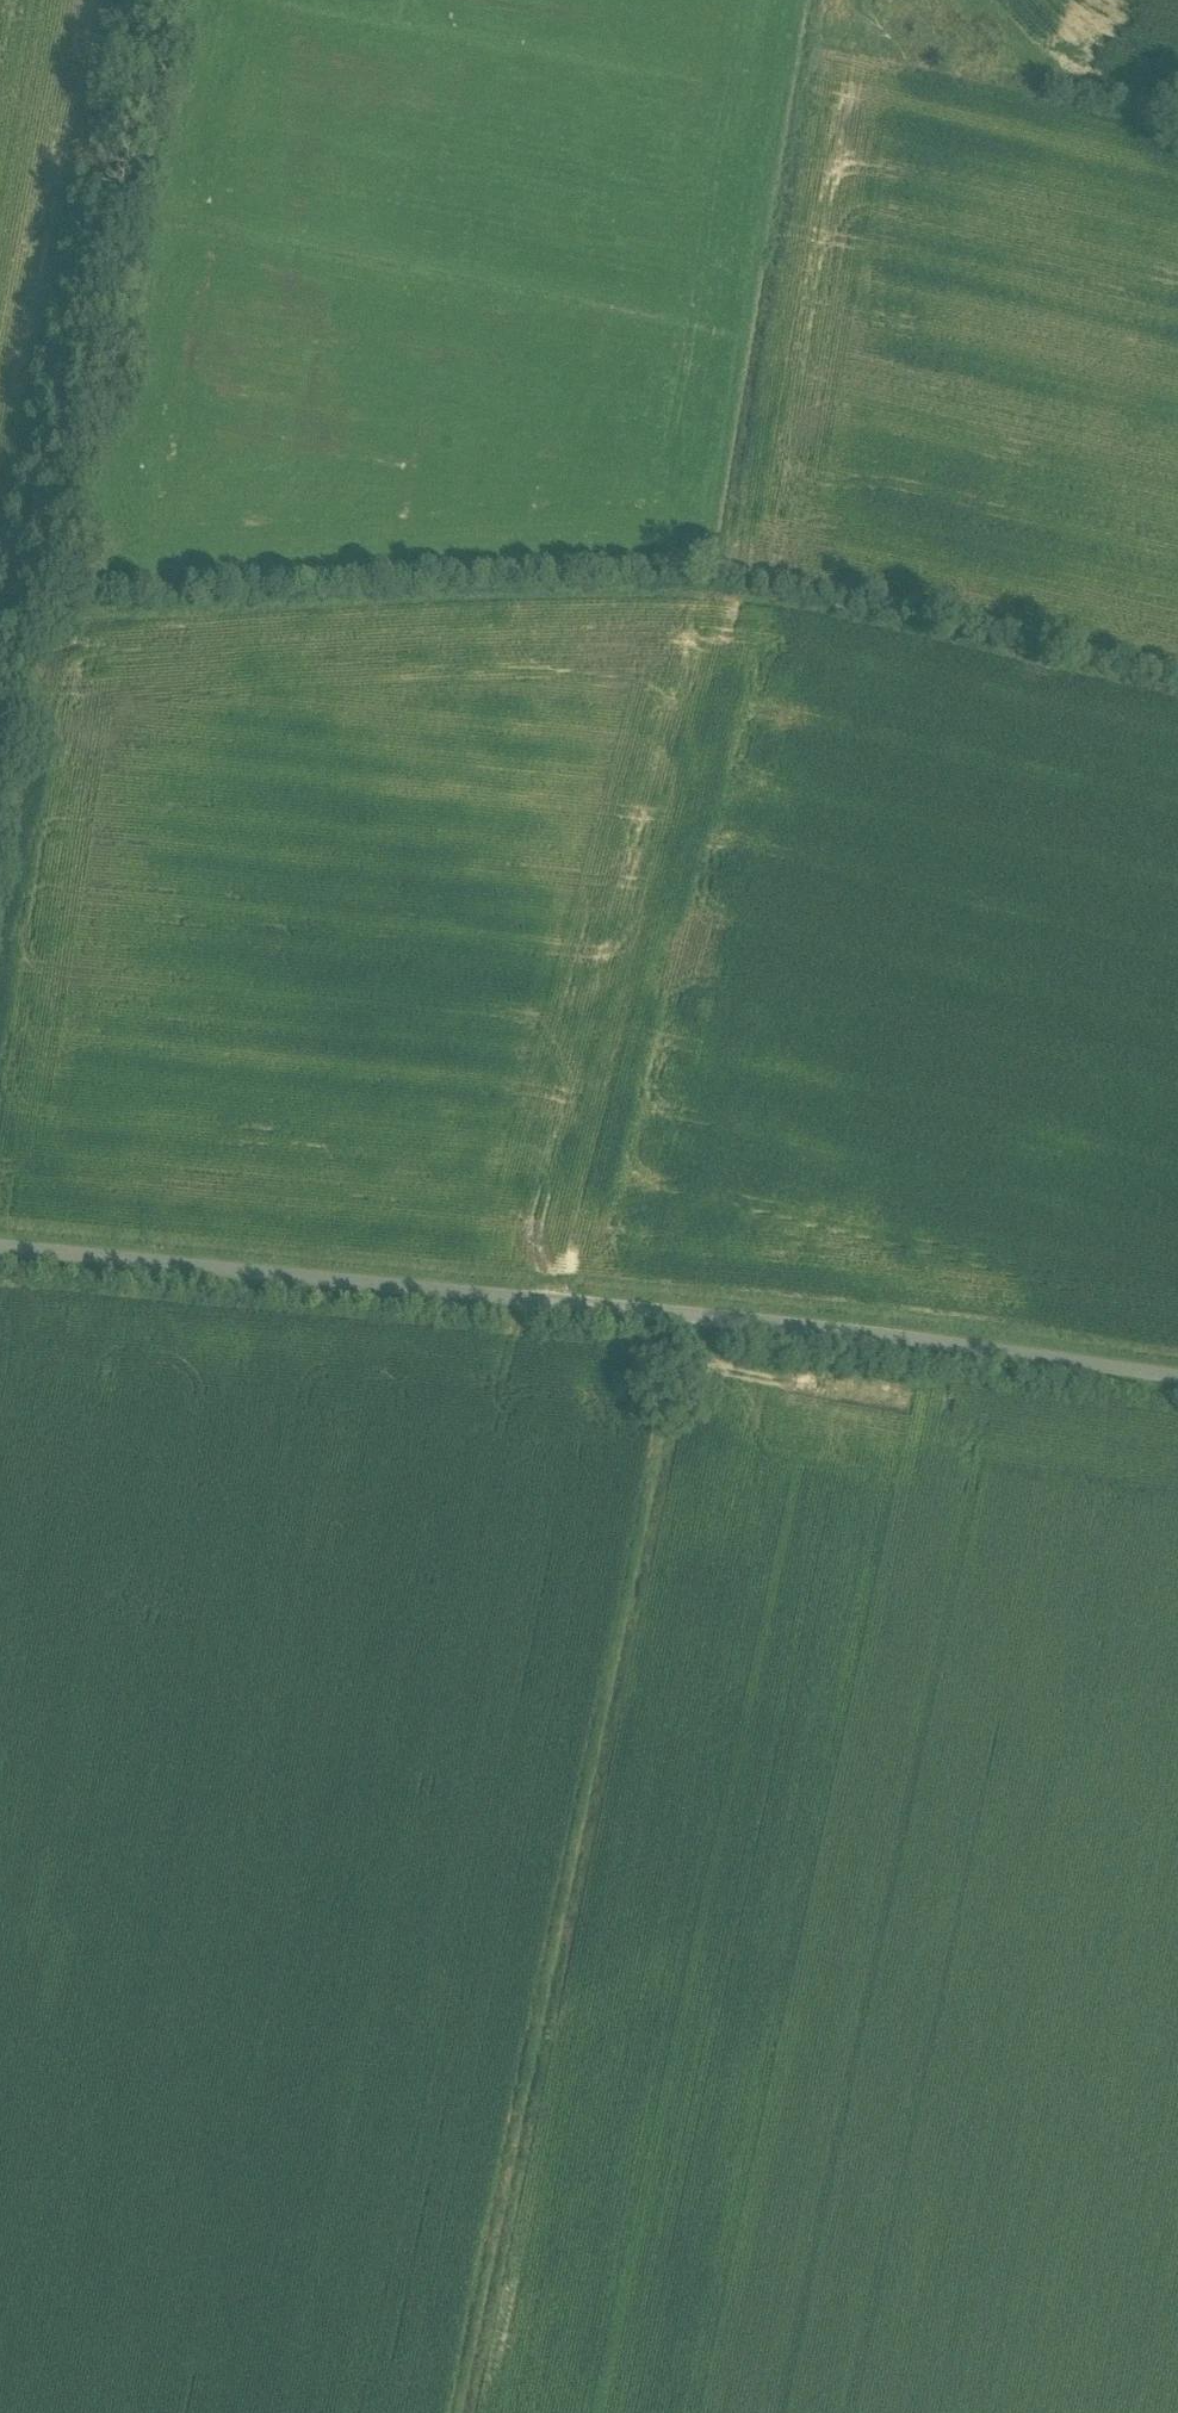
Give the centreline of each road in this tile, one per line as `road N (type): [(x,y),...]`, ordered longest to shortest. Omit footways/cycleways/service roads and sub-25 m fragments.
road 1 (unclassified): [(1177,1381),(844,1333),(0,1251)]

